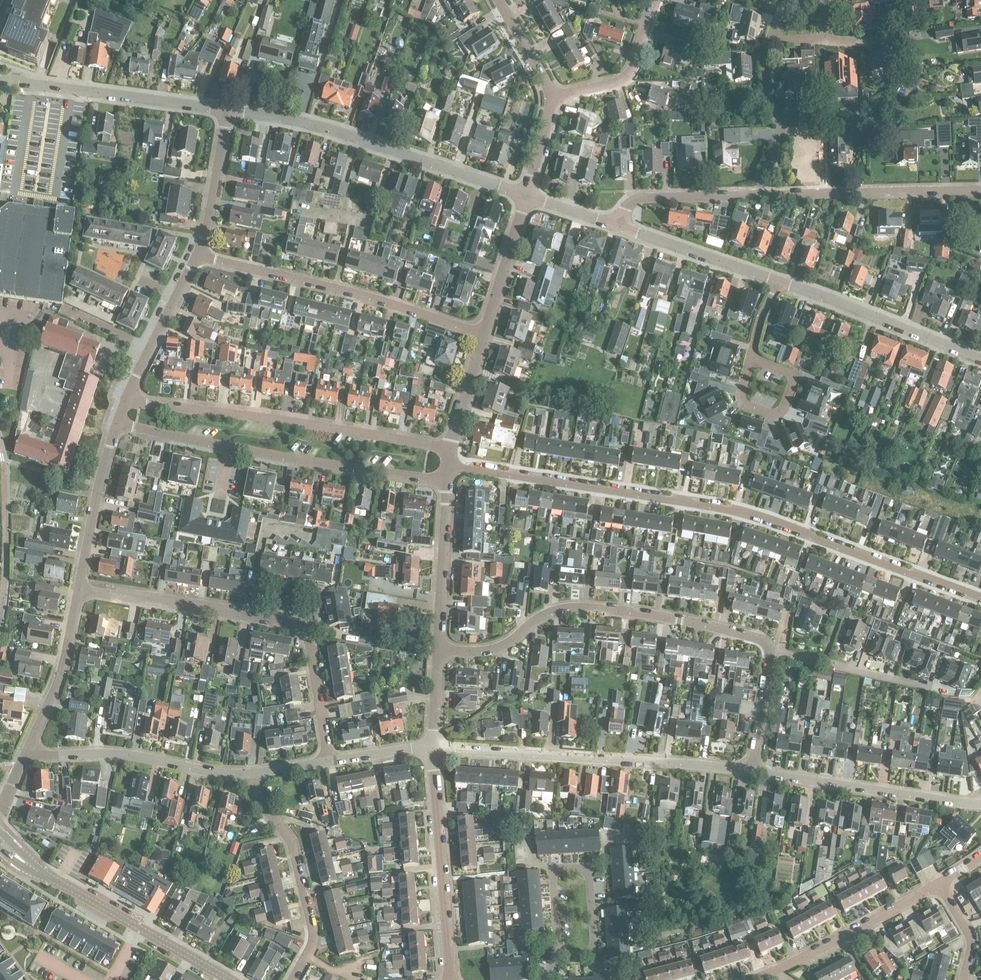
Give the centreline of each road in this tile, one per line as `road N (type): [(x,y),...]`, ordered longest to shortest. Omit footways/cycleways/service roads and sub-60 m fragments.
road 1 (residential): [(449,466),(741,513),(980,600)]
road 2 (residential): [(753,772),(771,658),(766,645),(742,634),(585,609),(539,621),(492,651),(439,653)]
road 3 (residential): [(329,763),(310,638),(302,629),(79,590)]
road 4 (residential): [(117,423),(447,481)]
road 5 (residential): [(450,448),(127,398)]
road 6 (residential): [(433,749),(753,772)]
road 7 (residential): [(526,197),(310,126),(229,114)]
road 8 (residential): [(486,334),(198,258)]
road 9 (residential): [(229,114),(0,83)]
road 10 (residential): [(450,979),(433,749)]
road 11 (residential): [(753,772),(980,805)]
road 12 (residential): [(292,979),(313,939),(291,847),(246,775)]
road 13 (residential): [(27,756),(113,754),(246,775)]
road 14 (residential): [(761,195),(980,190)]
road 15 (residential): [(980,360),(781,281)]
road 16 (residential): [(751,979),(940,883)]
road 17 (residential): [(27,756),(65,664),(79,590)]
road 18 (residential): [(439,653),(447,481)]
road 19 (residential): [(79,590),(117,423)]
road 20 (residential): [(781,281),(620,227)]
road 21 (secondary): [(140,928),(0,836)]
road 22 (residential): [(761,195),(781,146),(762,69),(771,35)]
road 23 (residential): [(620,227),(640,197),(761,195)]
road 24 (residential): [(556,100),(629,73),(657,0)]
road 25 (residential): [(559,944),(568,955),(593,947),(590,874),(561,869),(553,878)]
road 26 (residential): [(756,361),(744,402),(778,413),(792,377),(761,362)]
road 27 (residential): [(198,258),(229,114)]
road 28 (residential): [(486,334),(526,197)]

